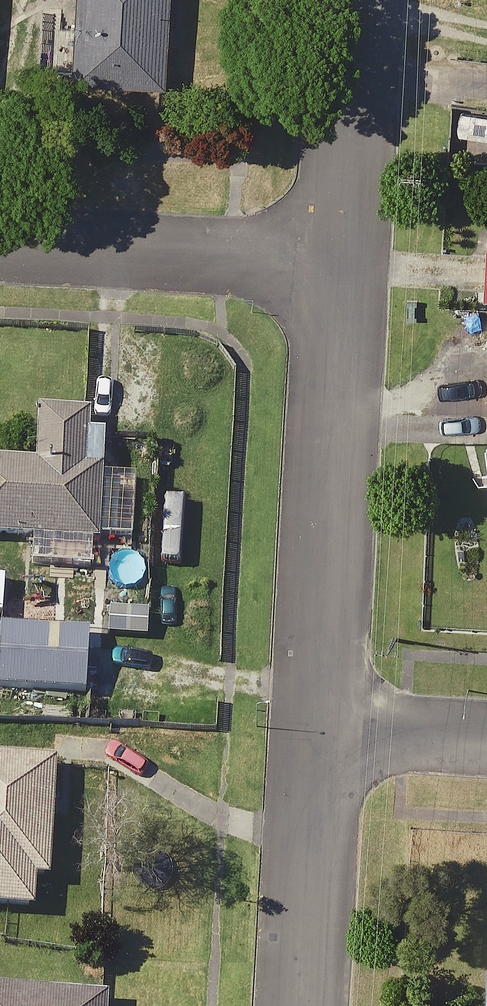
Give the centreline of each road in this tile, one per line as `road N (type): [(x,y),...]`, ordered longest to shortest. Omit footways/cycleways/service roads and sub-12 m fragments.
road 1 (residential): [(346,263),(323,729)]
road 2 (residential): [(346,263),(0,247)]
road 3 (residential): [(323,729),(308,1005)]
road 4 (residential): [(358,0),(346,263)]
road 5 (residential): [(323,729),(486,738)]

